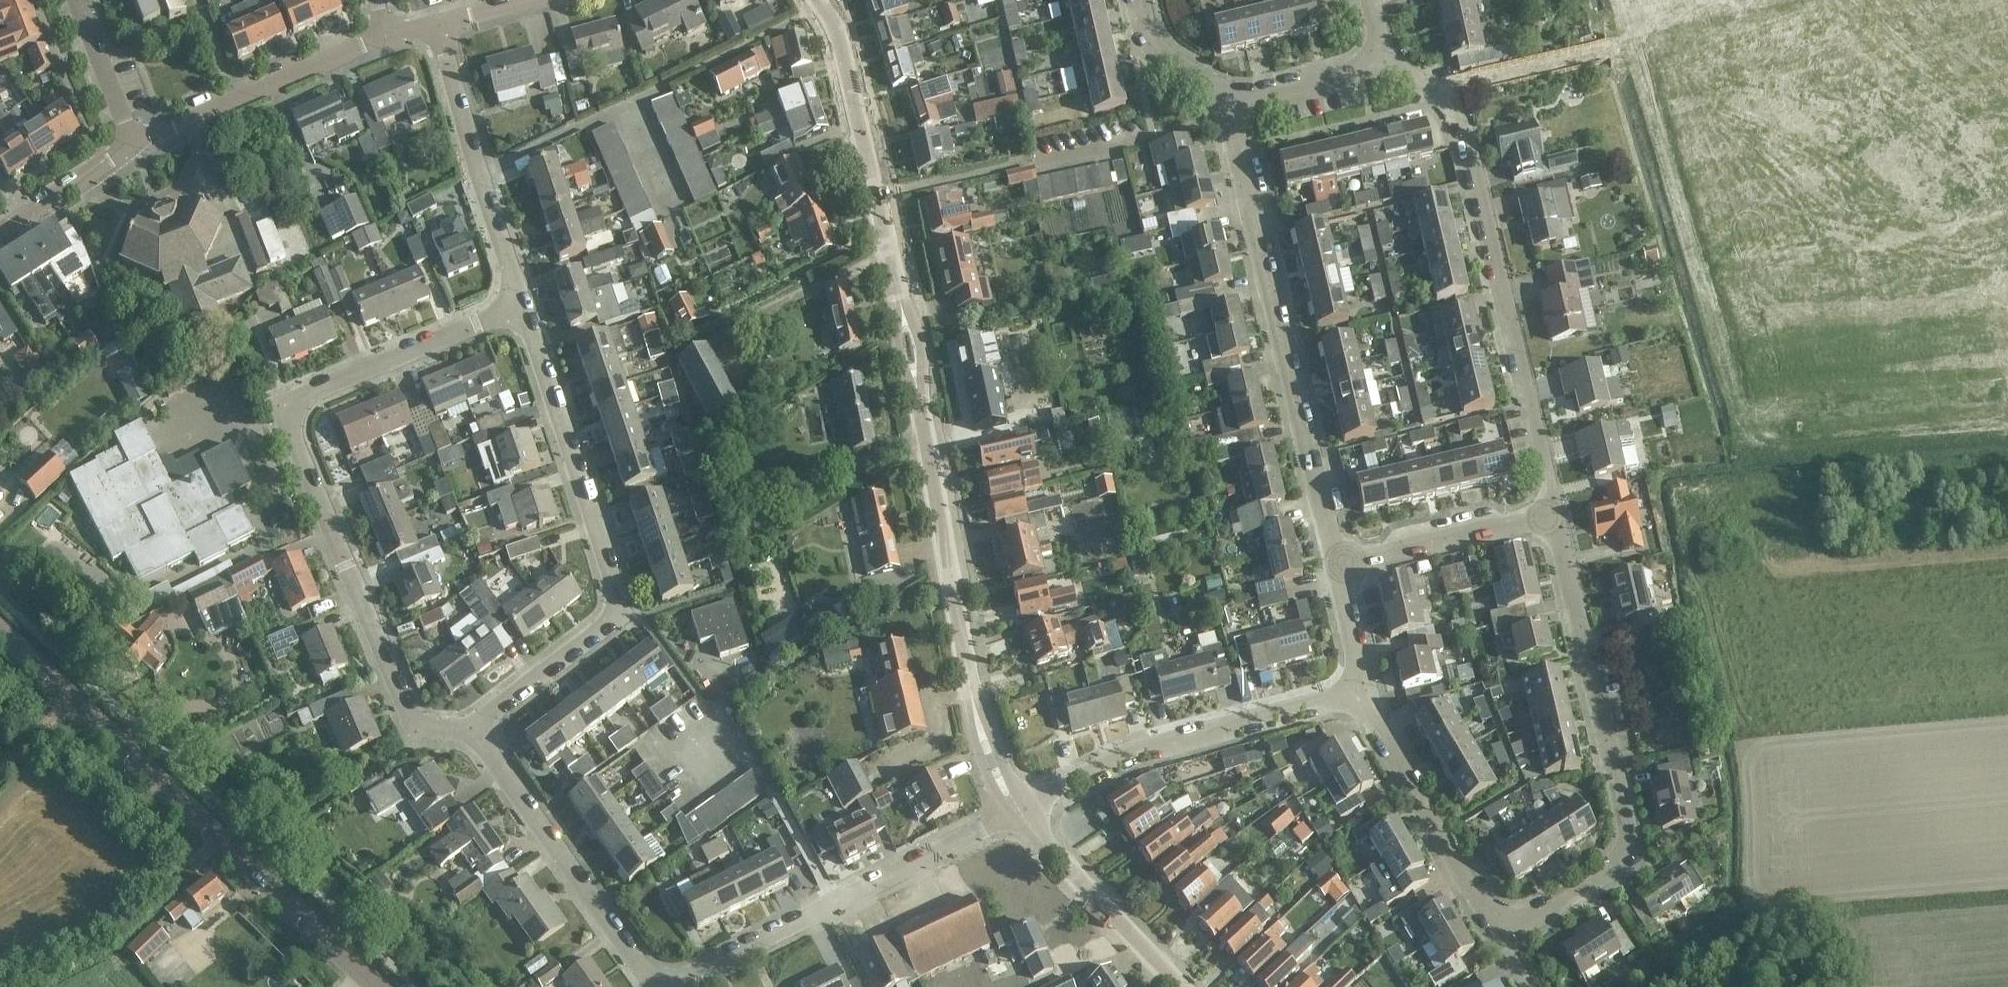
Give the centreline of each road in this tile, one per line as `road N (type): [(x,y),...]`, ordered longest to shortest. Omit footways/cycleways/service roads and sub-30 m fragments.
road 1 (residential): [(1362,696),(1478,907),(1512,921),(1546,913),(1607,870),(1620,856),(1625,821),(1552,515)]
road 2 (residential): [(474,727),(433,730),(408,714),(288,424),(312,393),(520,304)]
road 3 (residential): [(1016,810),(971,697),(875,195)]
road 4 (tertiary): [(377,986),(0,631)]
road 5 (residential): [(474,727),(606,624),(615,601),(520,304)]
road 6 (residential): [(1552,515),(1462,124),(1447,99),(1384,61)]
road 7 (residential): [(1336,562),(1231,122)]
road 8 (residential): [(1016,810),(672,986)]
road 9 (residential): [(1016,810),(1128,751),(1362,696)]
road 10 (residential): [(875,195),(1231,122)]
road 11 (residential): [(657,986),(474,727)]
road 12 (residential): [(520,304),(436,26)]
road 13 (unclassified): [(133,144),(384,36)]
road 14 (residential): [(1182,986),(1016,810)]
road 15 (unclassified): [(1336,562),(1552,515)]
road 16 (residential): [(875,195),(844,55),(817,0)]
road 17 (unclassified): [(1225,99),(1384,61)]
road 18 (residential): [(0,231),(133,144)]
road 19 (residential): [(133,144),(77,0)]
road 20 (residential): [(1225,99),(1158,51),(1138,0)]
road 21 (residential): [(1362,696),(1336,562)]

